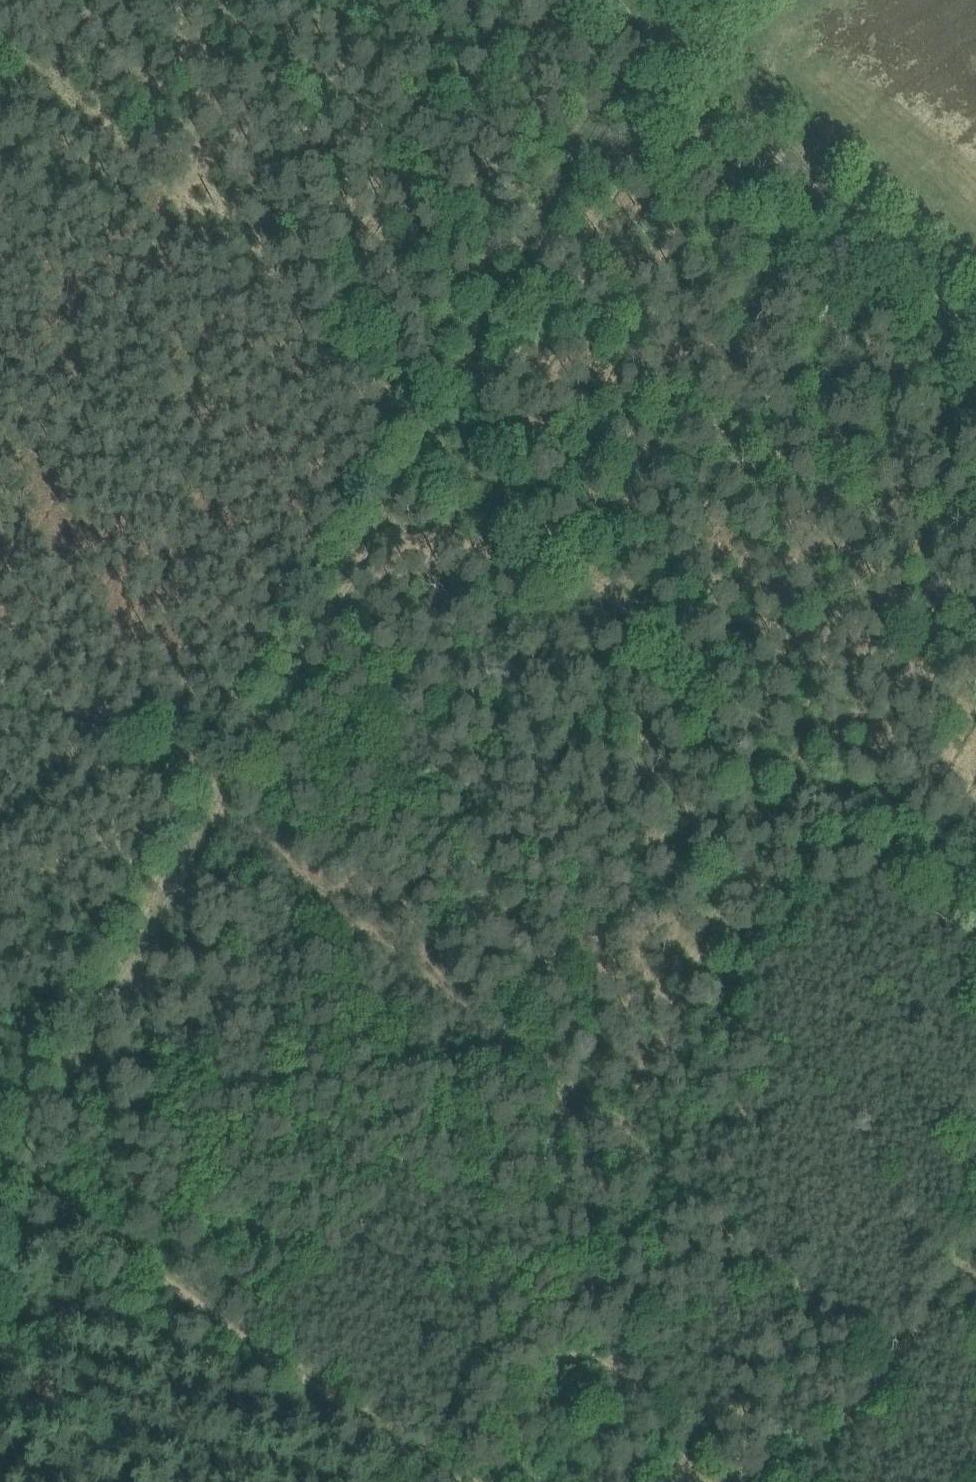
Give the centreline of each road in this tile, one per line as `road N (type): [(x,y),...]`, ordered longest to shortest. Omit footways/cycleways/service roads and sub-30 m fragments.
road 1 (track): [(0,1174),(471,1481)]
road 2 (track): [(975,298),(666,0)]

